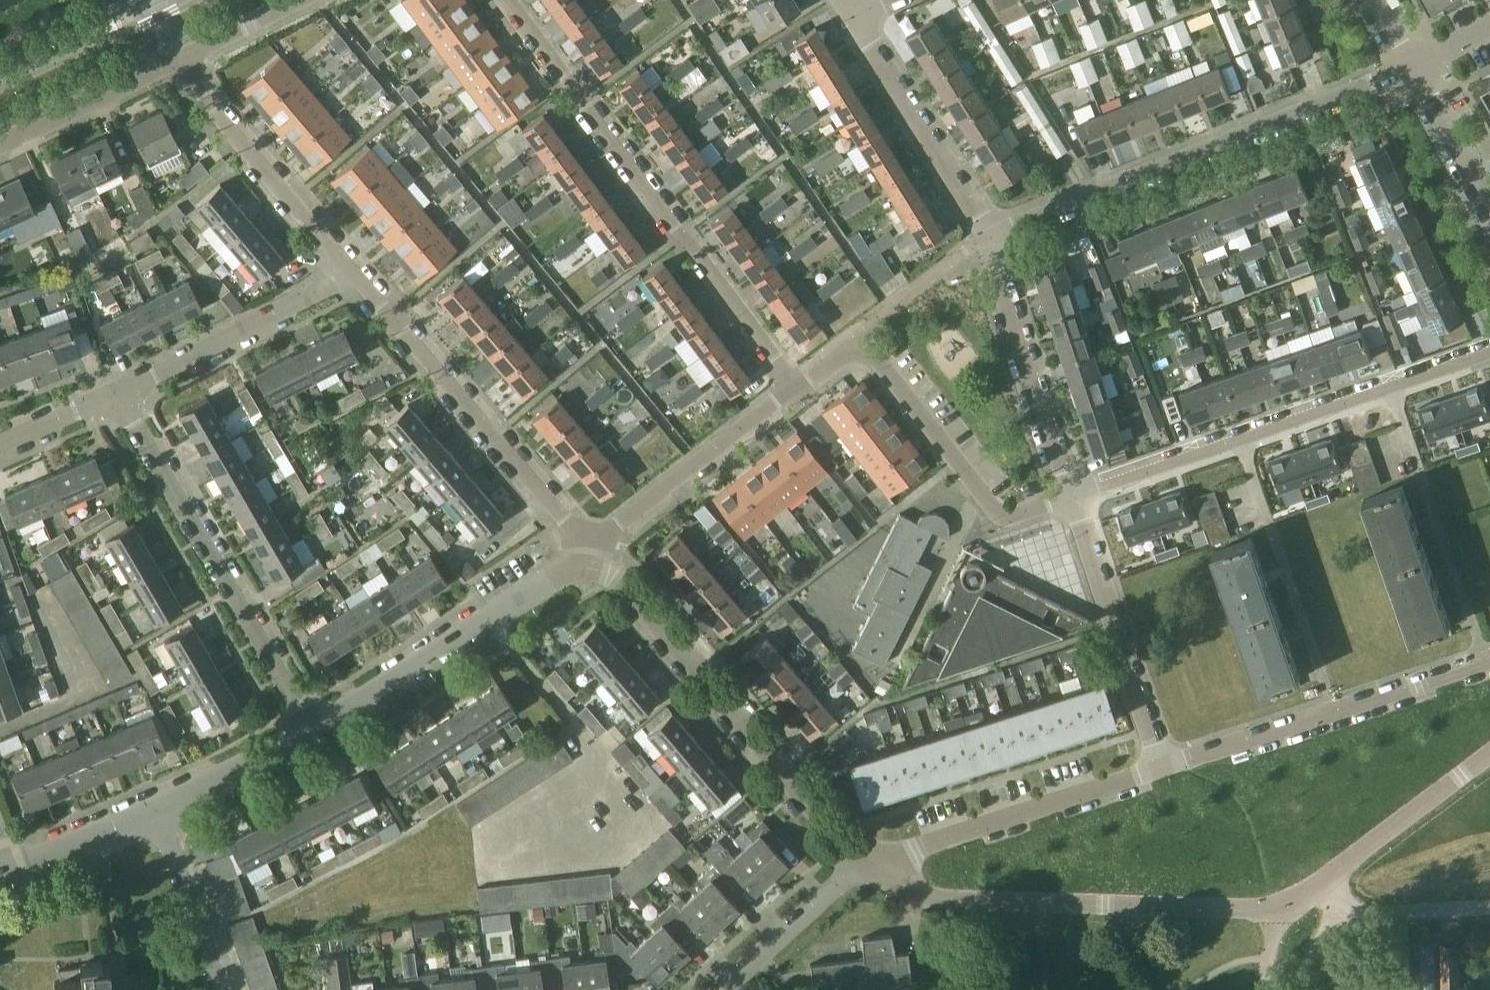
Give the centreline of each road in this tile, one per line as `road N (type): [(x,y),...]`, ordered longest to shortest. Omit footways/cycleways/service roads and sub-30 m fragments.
road 1 (residential): [(794,391),(503,0)]
road 2 (residential): [(988,237),(1416,73)]
road 3 (residential): [(1489,354),(1072,496)]
road 4 (residential): [(863,862),(587,547)]
road 5 (unclassified): [(1268,913),(931,900),(890,889),(863,862)]
road 6 (residential): [(307,734),(118,397)]
road 7 (residential): [(587,547),(346,266)]
road 8 (residential): [(1161,765),(1489,662)]
road 9 (residential): [(307,734),(436,659),(587,547)]
road 10 (residential): [(863,862),(1161,765)]
road 11 (residential): [(1072,496),(1006,518),(995,514),(858,339)]
road 12 (residential): [(1161,765),(1072,496)]
road 13 (unclassified): [(1268,913),(1489,752)]
road 14 (residential): [(1072,496),(988,237)]
road 15 (residential): [(346,266),(219,122),(184,57)]
road 16 (residential): [(118,397),(305,302),(346,266)]
road 17 (residential): [(587,547),(794,391)]
road 18 (residential): [(988,237),(852,20)]
road 19 (secondary): [(0,88),(190,0)]
road 20 (residential): [(0,144),(184,57)]
road 21 (residential): [(218,989),(157,812)]
road 22 (residential): [(863,862),(728,989)]
road 23 (residential): [(157,812),(307,734)]
road 24 (residential): [(124,989),(102,838)]
road 25 (secondary): [(131,0),(69,41),(0,72)]
road 26 (residential): [(1489,202),(1416,73)]
road 27 (residential): [(184,57),(301,0)]
road 28 (residential): [(0,446),(118,397)]
road 29 (unclassified): [(1264,987),(1367,914)]
road 30 (unclassified): [(1367,914),(1489,908)]

